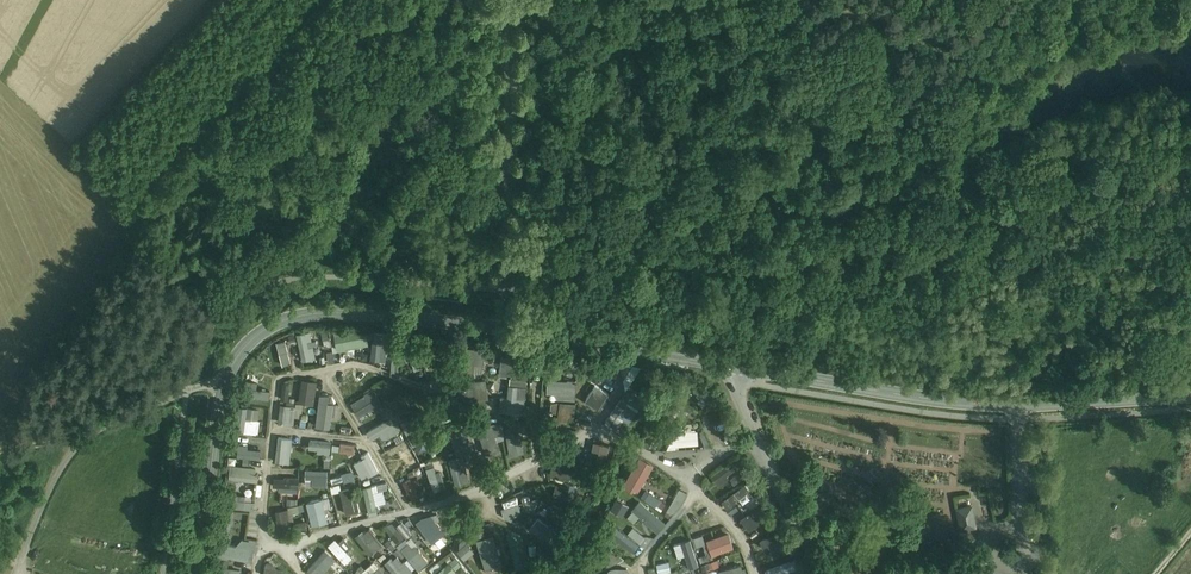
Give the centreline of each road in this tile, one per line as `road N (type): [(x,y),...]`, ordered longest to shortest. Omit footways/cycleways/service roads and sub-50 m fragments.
road 1 (tertiary): [(746,368),(980,404),(1190,397)]
road 2 (unclassified): [(510,329),(510,0)]
road 3 (tertiary): [(227,378),(258,334),(303,315),(510,329)]
road 4 (residential): [(17,573),(79,447),(115,422),(227,378)]
road 5 (tertiary): [(510,329),(746,368)]
road 6 (unclassified): [(746,368),(742,405),(816,573)]
road 7 (tertiary): [(197,573),(227,378)]

